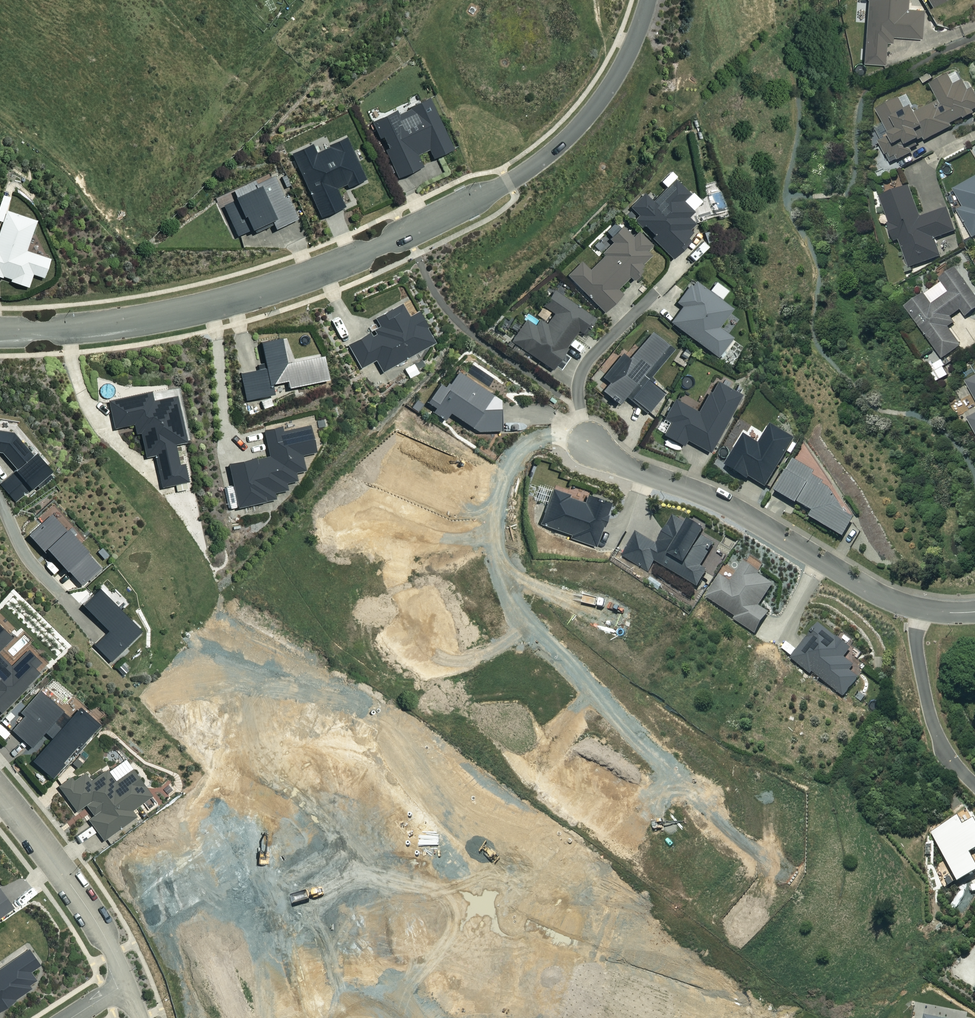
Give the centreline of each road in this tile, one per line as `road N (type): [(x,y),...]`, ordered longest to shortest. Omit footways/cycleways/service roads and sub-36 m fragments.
road 1 (residential): [(648,0),(625,59),(589,113),(508,182),(353,257),(213,305),(99,326),(0,332)]
road 2 (residential): [(736,775),(566,648),(531,593),(517,546),(514,469),(525,453),(588,443)]
road 3 (residential): [(921,608),(877,594),(736,509),(588,443)]
road 4 (residential): [(0,795),(77,893),(126,983)]
road 5 (residential): [(974,785),(945,749),(928,706),(918,657),(921,608)]

